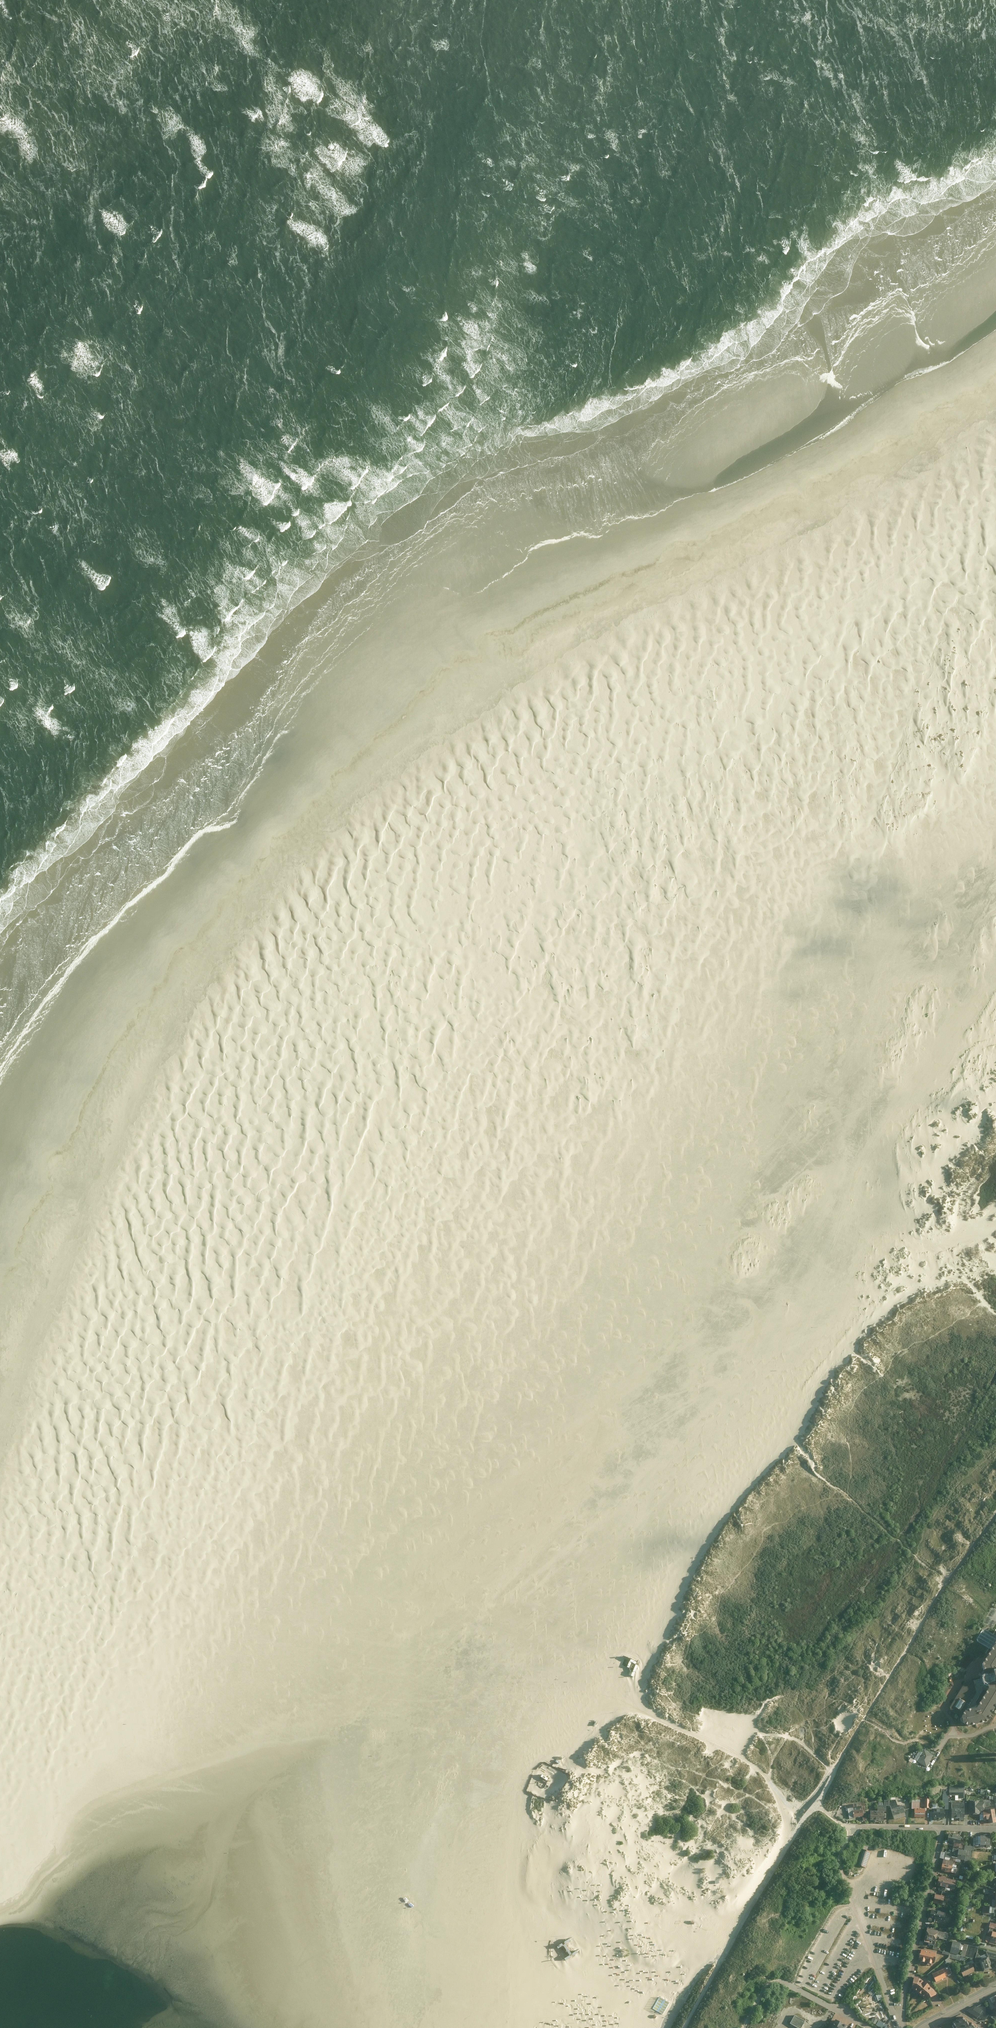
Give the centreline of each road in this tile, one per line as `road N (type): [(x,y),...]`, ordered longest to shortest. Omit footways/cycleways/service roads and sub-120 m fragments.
road 1 (track): [(638,1714),(615,1675),(622,1618),(645,1559),(767,1425)]
road 2 (residential): [(903,2027),(942,1827)]
road 3 (track): [(785,1807),(756,1769),(638,1714)]
road 4 (residential): [(942,1827),(853,1827),(812,1806)]
road 5 (track): [(509,1681),(638,1714)]

